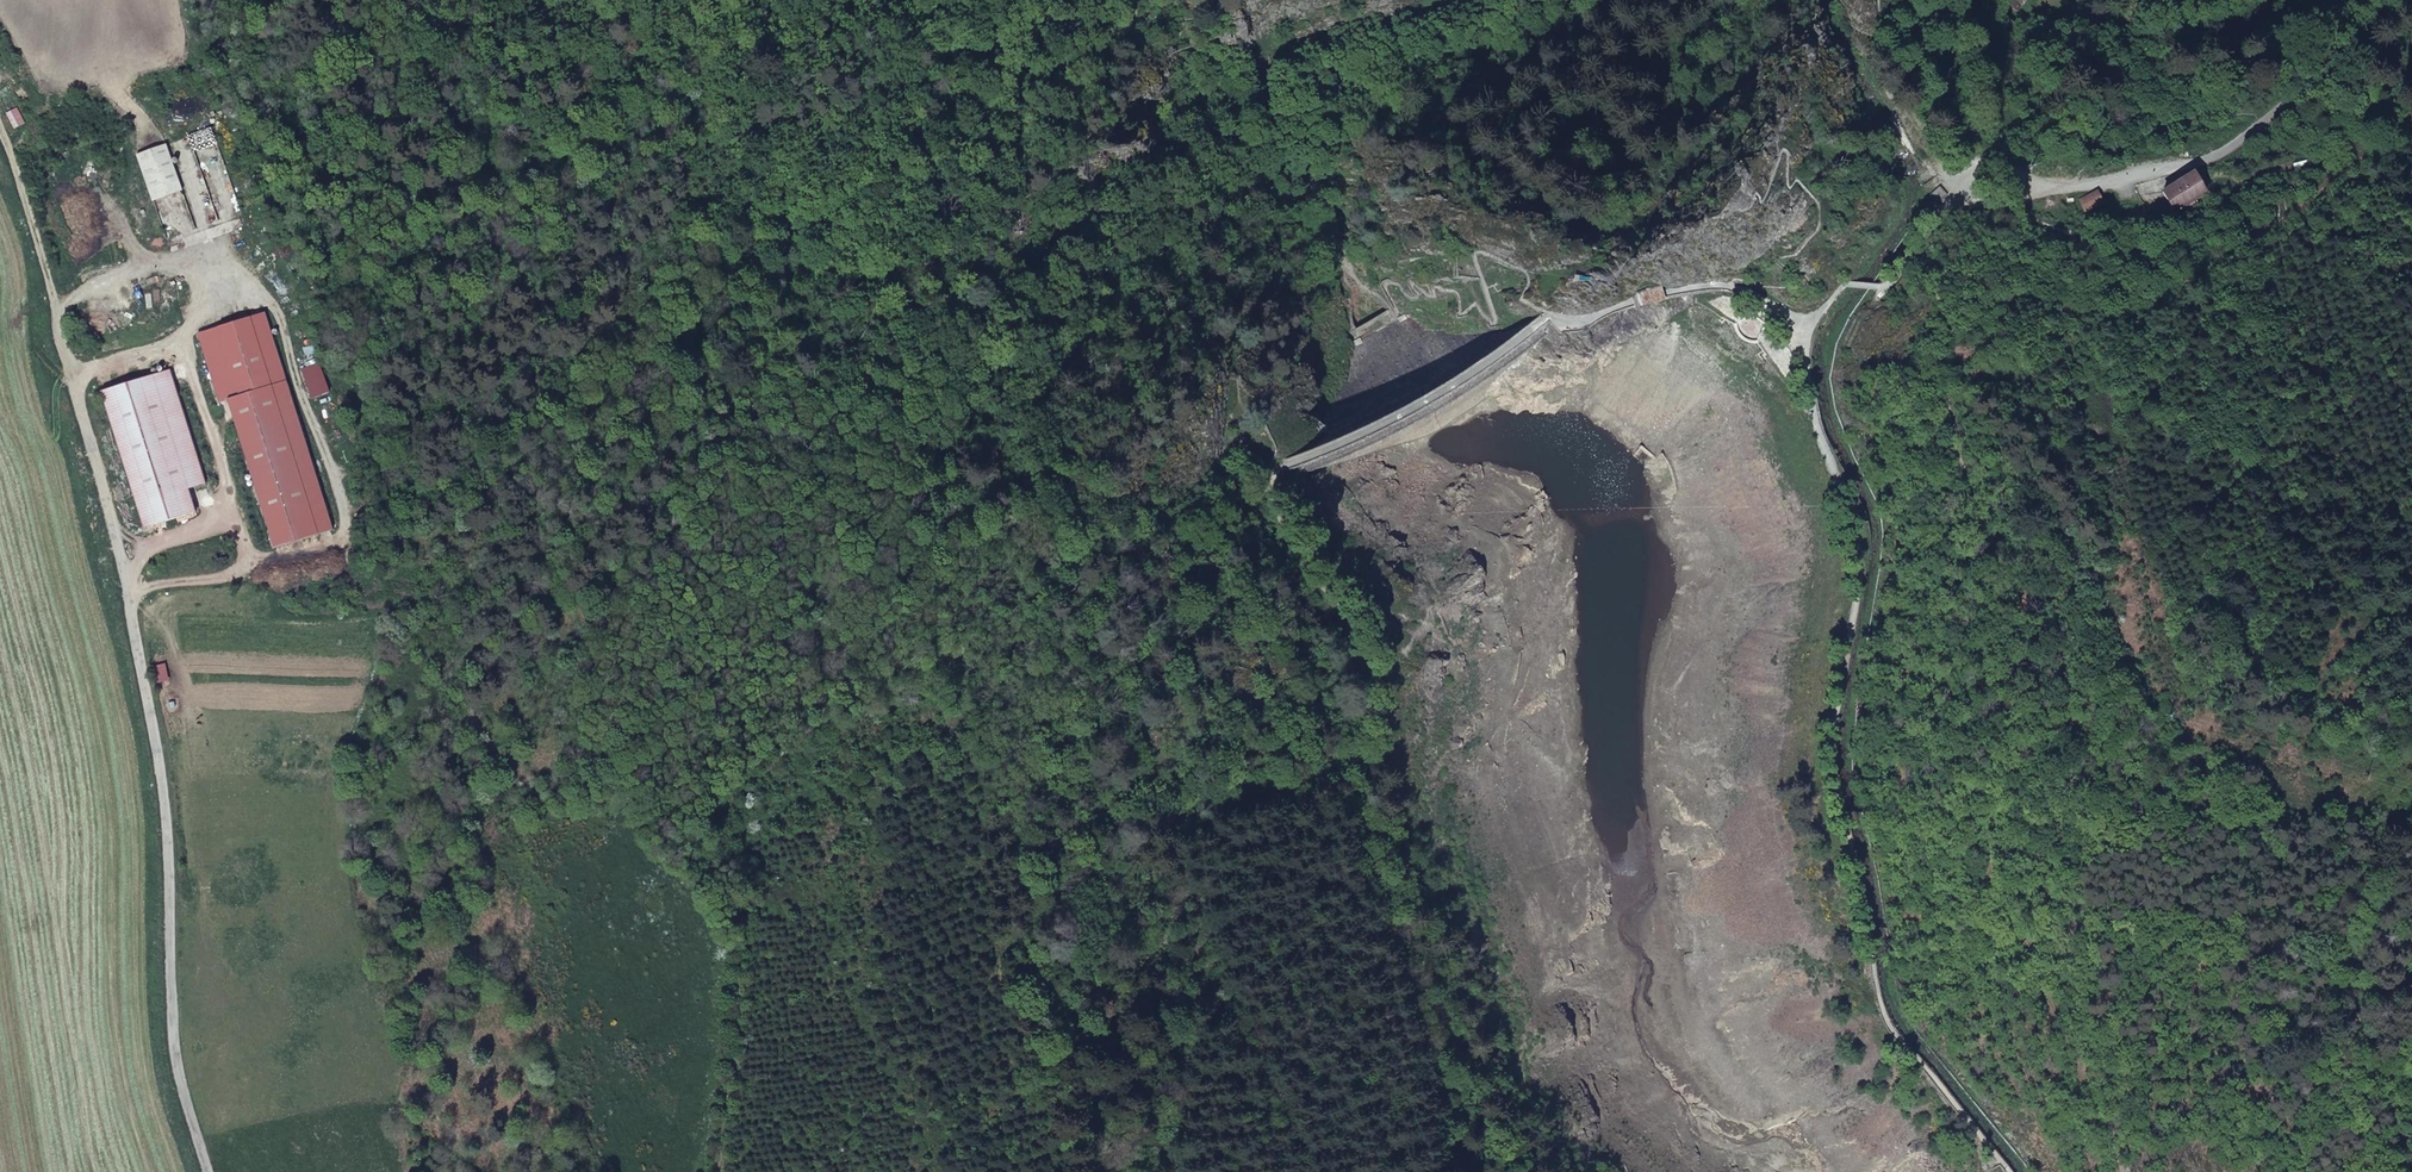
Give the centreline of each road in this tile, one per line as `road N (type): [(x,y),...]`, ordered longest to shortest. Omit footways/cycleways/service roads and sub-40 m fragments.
road 1 (track): [(0,130),(75,374),(162,762),(178,868),(178,1053),(207,1171)]
road 2 (track): [(1468,1171),(1355,801),(1348,628),(1282,528),(1276,493),(1287,477),(1449,397),(1554,317)]
road 3 (track): [(1994,202),(2189,165),(2237,145),(2340,73),(2395,0)]
road 4 (track): [(2411,778),(2362,835),(2306,981),(2304,1096),(2369,1171)]

